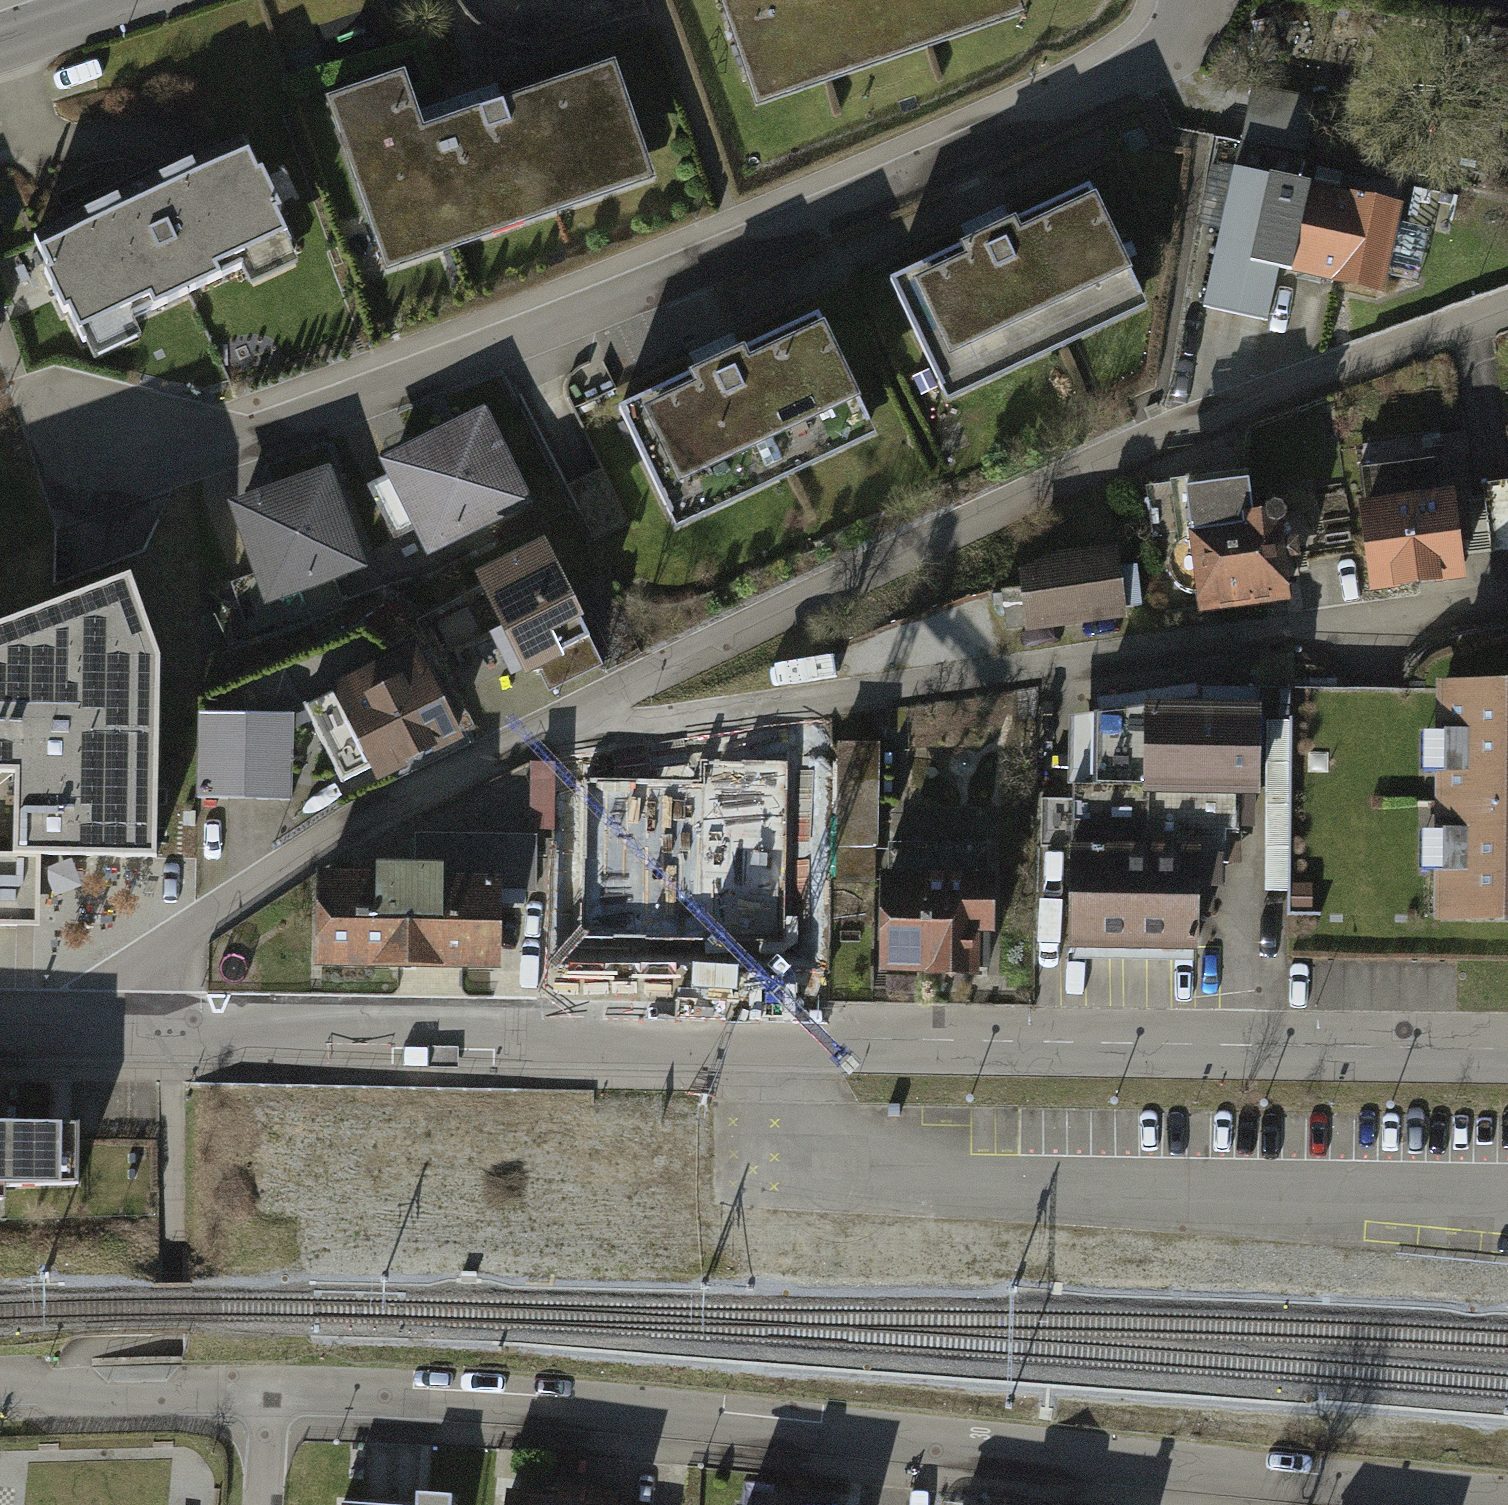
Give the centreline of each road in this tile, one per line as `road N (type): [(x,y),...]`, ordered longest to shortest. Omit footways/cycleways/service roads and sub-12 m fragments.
road 1 (residential): [(77,1027),(1507,1048)]
road 2 (residential): [(1507,1499),(841,1430),(267,1391)]
road 3 (residential): [(1201,0),(1193,26),(1137,78),(525,339),(254,444),(73,454)]
road 4 (residential): [(591,713),(1153,445),(1507,310)]
road 5 (residential): [(591,713),(656,731),(1507,603)]
road 6 (residential): [(77,1027),(181,938),(290,866),(591,713)]
road 7 (residential): [(267,1391),(0,1390)]
road 8 (tertiary): [(0,48),(141,0)]

